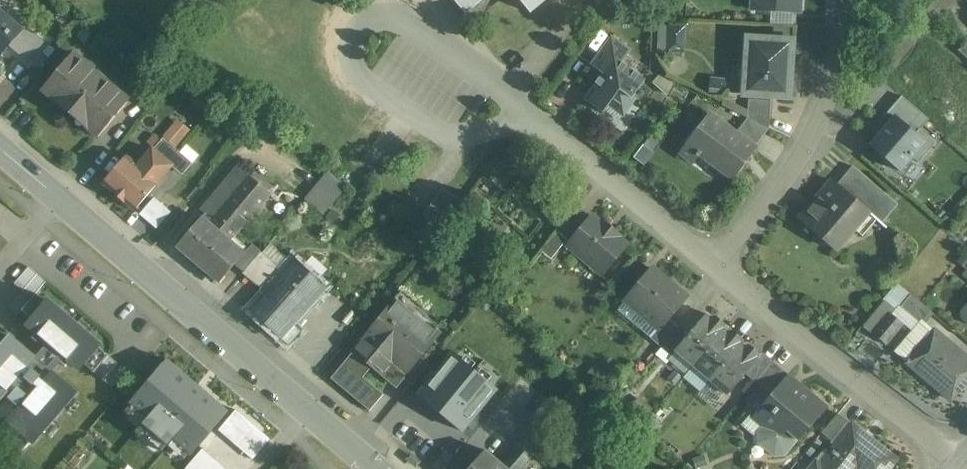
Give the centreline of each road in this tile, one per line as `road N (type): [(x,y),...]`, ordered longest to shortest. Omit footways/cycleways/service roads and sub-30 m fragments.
road 1 (secondary): [(309,412),(65,194)]
road 2 (residential): [(961,456),(723,268)]
road 3 (residential): [(840,0),(831,69),(800,158),(723,268)]
road 4 (residential): [(723,268),(553,131)]

